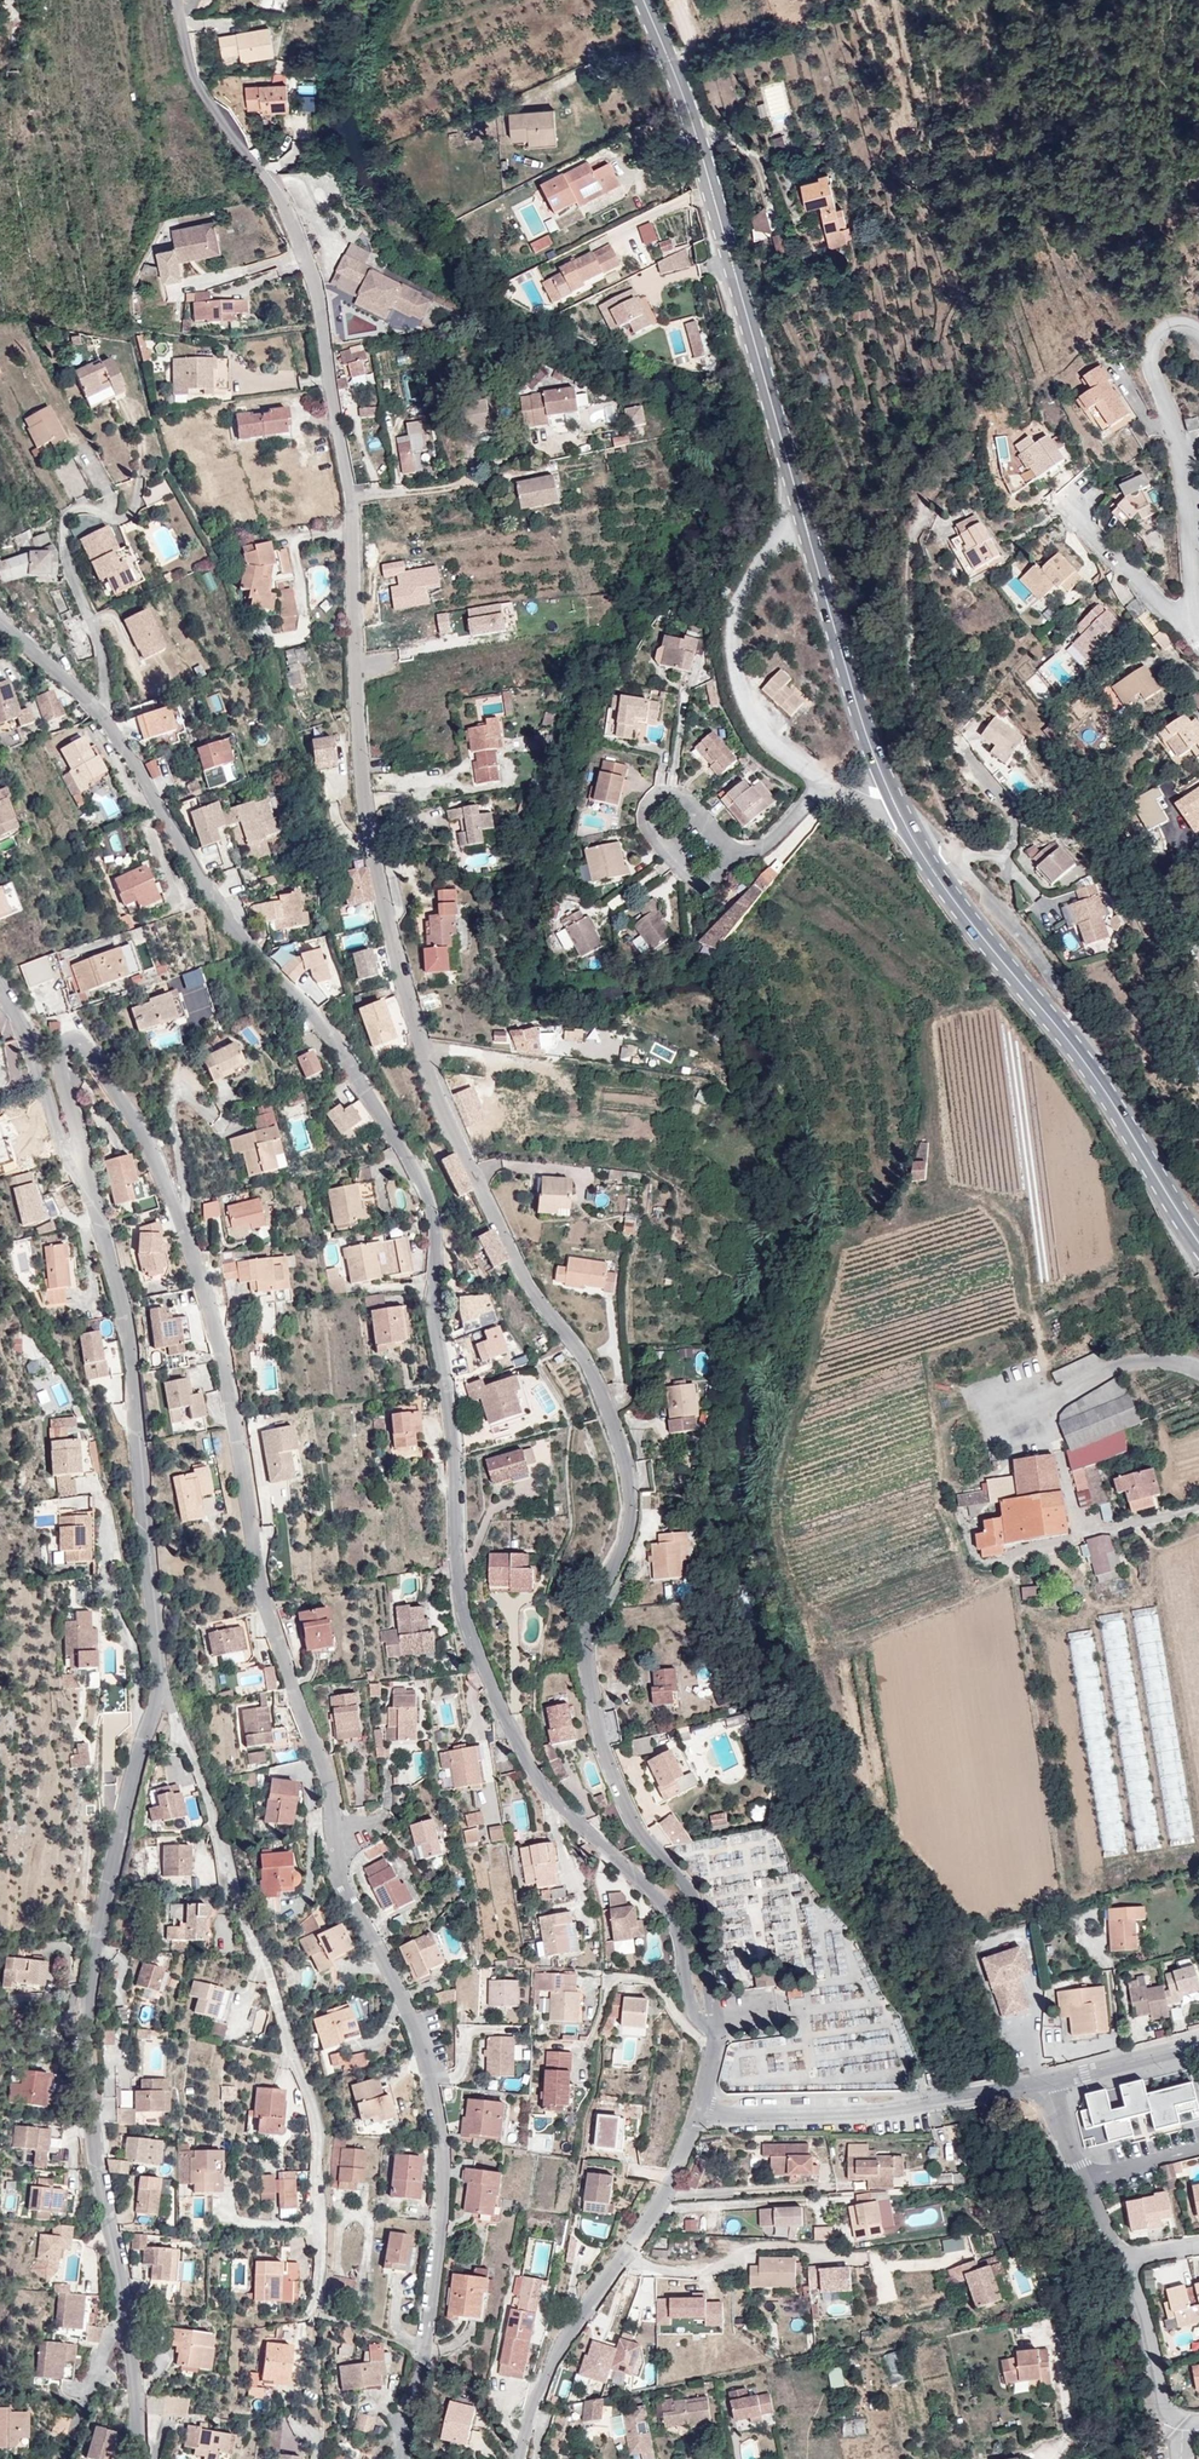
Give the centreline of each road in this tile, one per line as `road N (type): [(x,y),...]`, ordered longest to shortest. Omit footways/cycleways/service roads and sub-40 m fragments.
road 1 (residential): [(715,2029),(690,1894),(632,1820),(593,1706),(587,1619),(629,1523),(621,1443),(590,1369),(533,1294),(438,1101),(382,898),(363,787),(353,509),(315,283),(268,178),(193,77),(177,0)]
road 2 (residential): [(87,1180),(60,1058),(71,1039),(86,1047),(138,1127),(175,1208),(221,1353),(260,1588),(330,1786),(340,1876),(398,1990),(428,2071),(442,2174),(427,2329),(403,2458)]
road 3 (residential): [(0,622),(112,730),(221,910),(332,1038),(423,1186),(433,1217),(430,1294),(471,1638),(543,1786),(671,1914),(692,2008),(715,2029)]
road 4 (residential): [(138,2458),(130,2345),(95,2157),(84,2032),(114,1854),(158,1685)]
road 5 (residential): [(158,1685),(200,1777),(312,2108),(319,2285),(307,2318)]
road 6 (primary): [(635,0),(677,101),(805,524)]
road 7 (residential): [(158,1685),(129,1352),(87,1180)]
road 8 (primary): [(932,869),(1080,1056),(1198,1239)]
road 9 (residential): [(698,2112),(660,2201),(548,2367),(519,2458)]
road 10 (residential): [(1198,634),(1185,478),(1152,350),(1164,331),(1198,334)]
road 11 (residential): [(805,524),(783,533),(749,572),(731,615),(730,647),(751,721),(823,782)]
road 12 (residential): [(698,2112),(859,2115),(1021,2090)]
road 13 (primary): [(805,524),(869,744),(900,816)]
road 14 (residential): [(732,850),(678,796),(653,803),(654,835),(691,877),(711,879),(730,860)]
road 15 (residential): [(87,1180),(59,1133),(0,989)]
road 16 (residential): [(1122,2261),(1044,2085)]
road 17 (residential): [(1180,2431),(1165,2407),(1122,2261)]
road 18 (residential): [(1198,2042),(1044,2085)]

